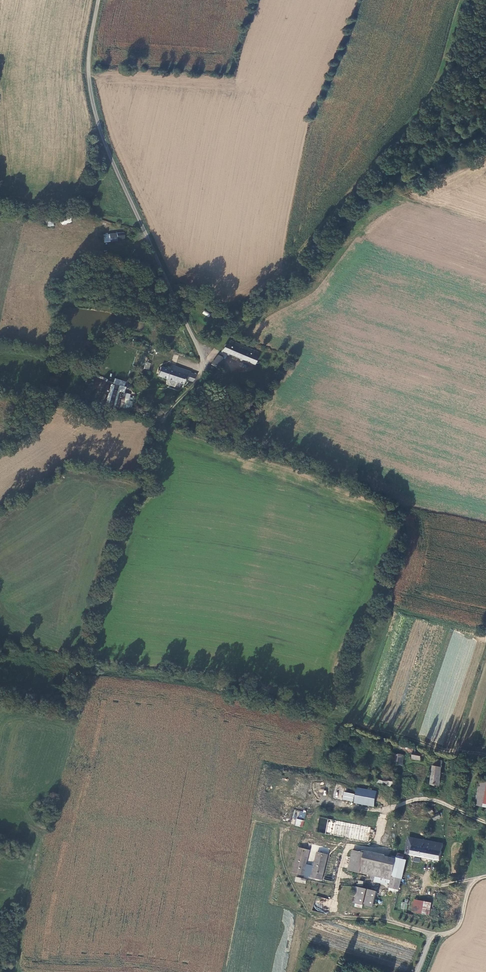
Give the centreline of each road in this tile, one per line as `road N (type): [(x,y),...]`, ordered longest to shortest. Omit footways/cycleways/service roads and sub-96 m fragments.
road 1 (unclassified): [(101,0),(90,59),(95,112),(204,363)]
road 2 (track): [(485,881),(472,883),(460,923),(440,937),(307,916),(284,868),(278,826),(303,795)]

